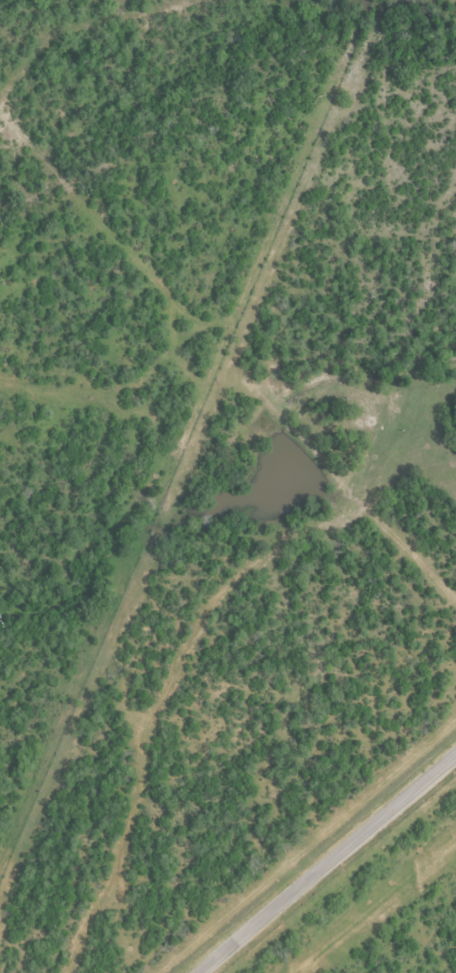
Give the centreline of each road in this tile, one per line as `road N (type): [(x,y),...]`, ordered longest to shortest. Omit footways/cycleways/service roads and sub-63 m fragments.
road 1 (residential): [(204,972),(455,760)]

